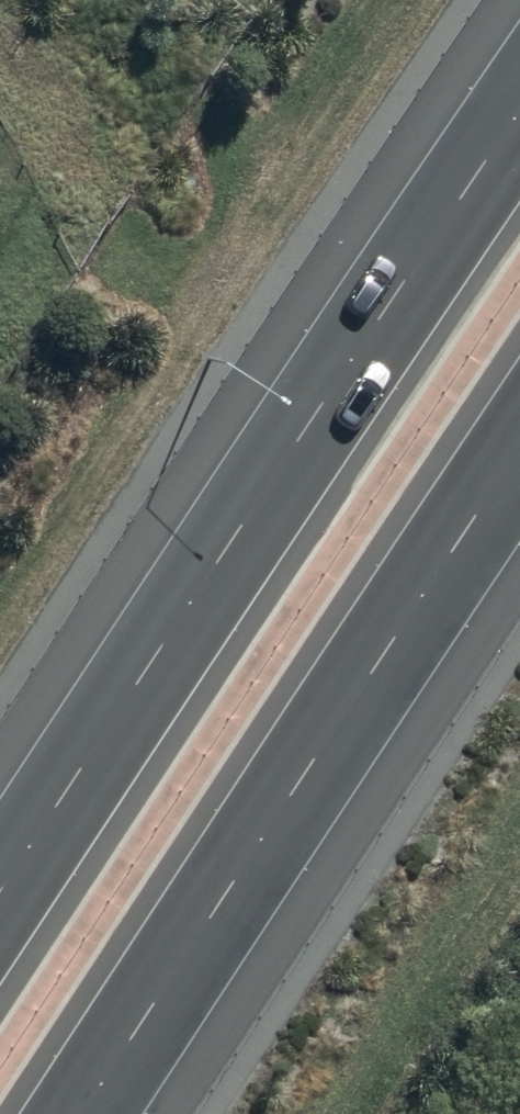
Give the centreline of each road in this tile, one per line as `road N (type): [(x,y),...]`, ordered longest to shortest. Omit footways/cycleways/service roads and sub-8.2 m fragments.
road 1 (motorway): [(0,896),(519,108)]
road 2 (motorway): [(519,455),(84,1113)]

